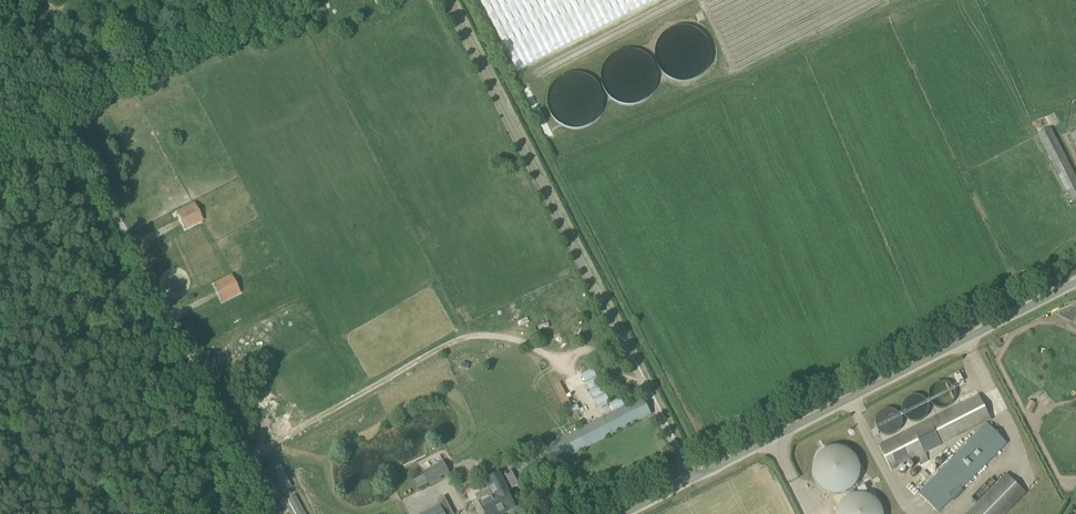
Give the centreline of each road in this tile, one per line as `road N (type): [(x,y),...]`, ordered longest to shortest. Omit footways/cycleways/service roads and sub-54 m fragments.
road 1 (unclassified): [(624,513),(1075,282)]
road 2 (track): [(0,148),(46,125),(0,35)]

